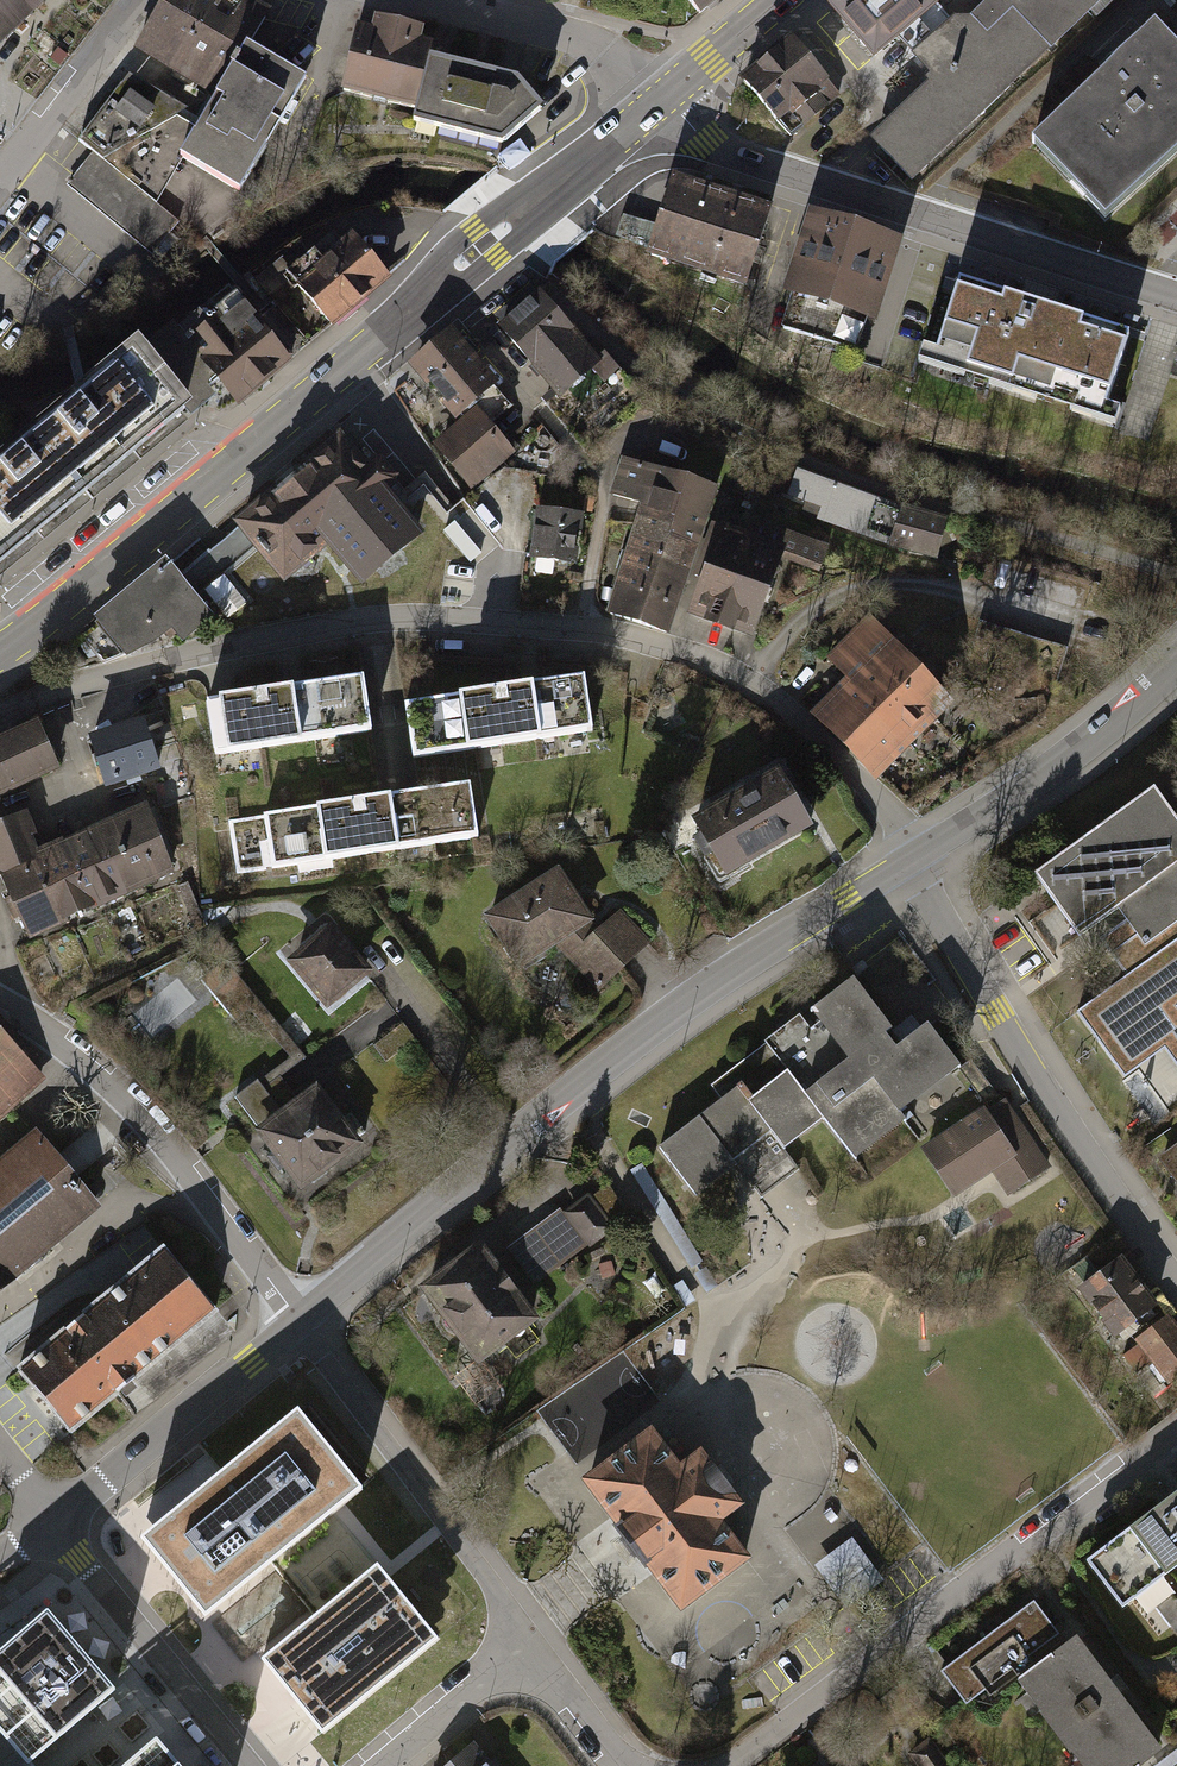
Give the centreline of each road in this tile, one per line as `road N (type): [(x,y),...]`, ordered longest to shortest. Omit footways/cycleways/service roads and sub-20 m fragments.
road 1 (residential): [(914,860),(903,826),(793,712),(693,655),(583,628),(375,621),(99,676),(0,712)]
road 2 (secondary): [(0,654),(662,100)]
road 3 (tertiary): [(914,860),(806,920),(625,1045),(291,1322)]
road 4 (residential): [(1176,297),(728,151),(662,100)]
road 5 (residential): [(740,1765),(1176,1435)]
road 6 (residential): [(1176,1285),(994,1013),(914,860)]
road 7 (residential): [(0,1001),(41,1027),(160,1144),(291,1322)]
road 8 (residential): [(291,1322),(537,1636)]
road 9 (tertiary): [(1176,665),(1046,773),(914,860)]
road 10 (residential): [(249,1765),(49,1519)]
road 11 (tertiary): [(291,1322),(49,1519)]
road 12 (residential): [(662,100),(588,44),(419,0)]
road 13 (residential): [(0,178),(137,0)]
road 14 (residential): [(377,1765),(537,1636)]
road 15 (residential): [(537,1636),(638,1765)]
road 16 (secondary): [(662,100),(786,0)]

